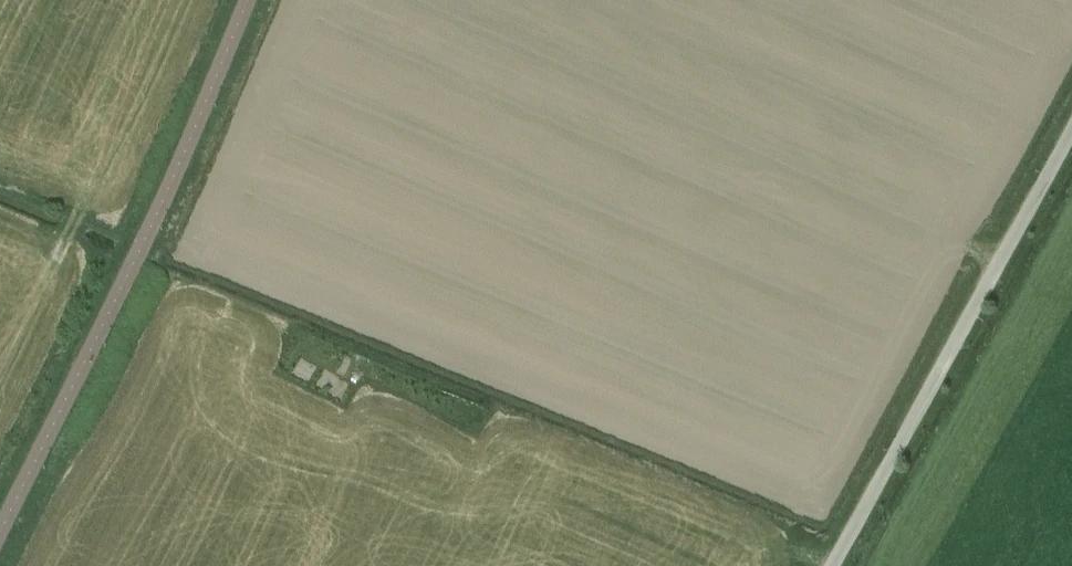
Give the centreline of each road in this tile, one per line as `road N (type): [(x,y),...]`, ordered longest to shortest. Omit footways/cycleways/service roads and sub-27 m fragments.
road 1 (unclassified): [(838,565),(1071,130)]

